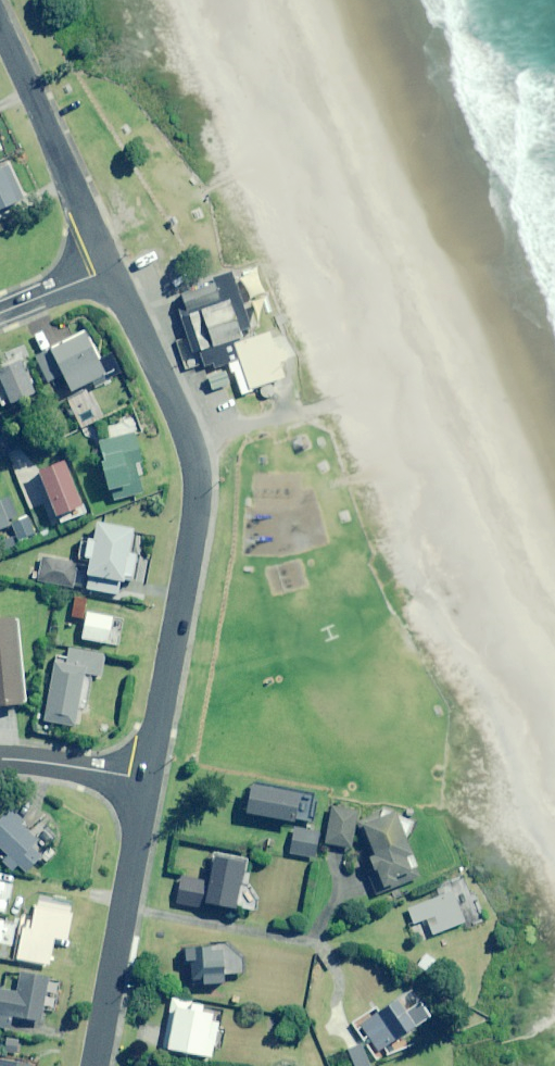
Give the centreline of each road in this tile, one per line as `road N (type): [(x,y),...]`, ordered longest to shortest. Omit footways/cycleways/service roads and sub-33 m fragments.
road 1 (residential): [(148,781),(198,482),(189,434),(116,270)]
road 2 (residential): [(96,1065),(148,781)]
road 3 (residential): [(116,270),(0,22)]
road 4 (residential): [(0,760),(148,781)]
road 5 (tertiary): [(116,270),(0,314)]

